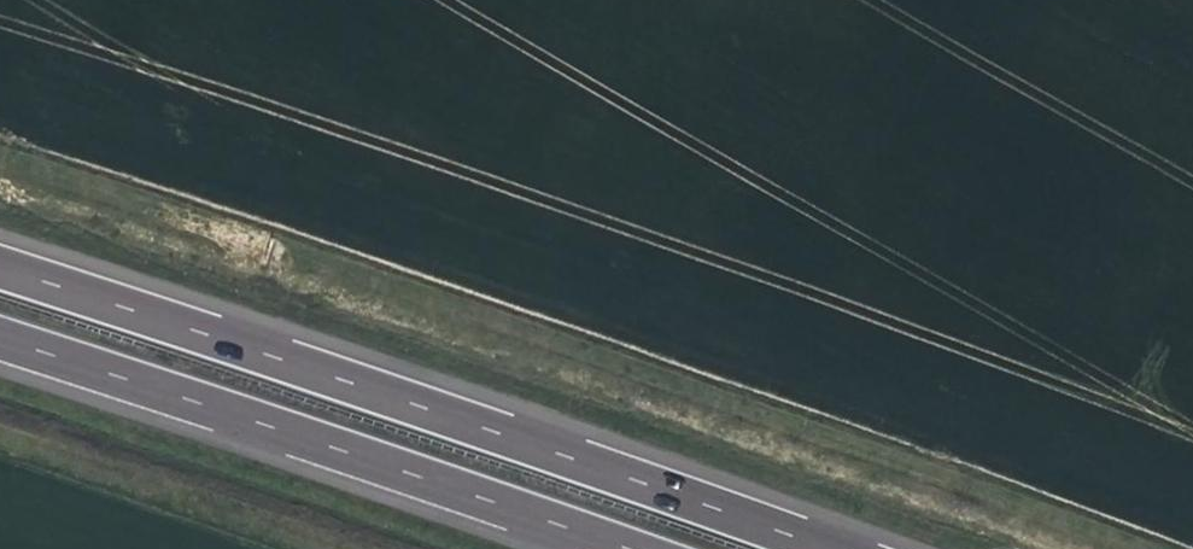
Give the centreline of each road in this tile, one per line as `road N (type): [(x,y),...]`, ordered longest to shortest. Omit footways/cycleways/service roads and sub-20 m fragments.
road 1 (motorway): [(826,548),(0,266)]
road 2 (motorway): [(0,338),(627,548)]

